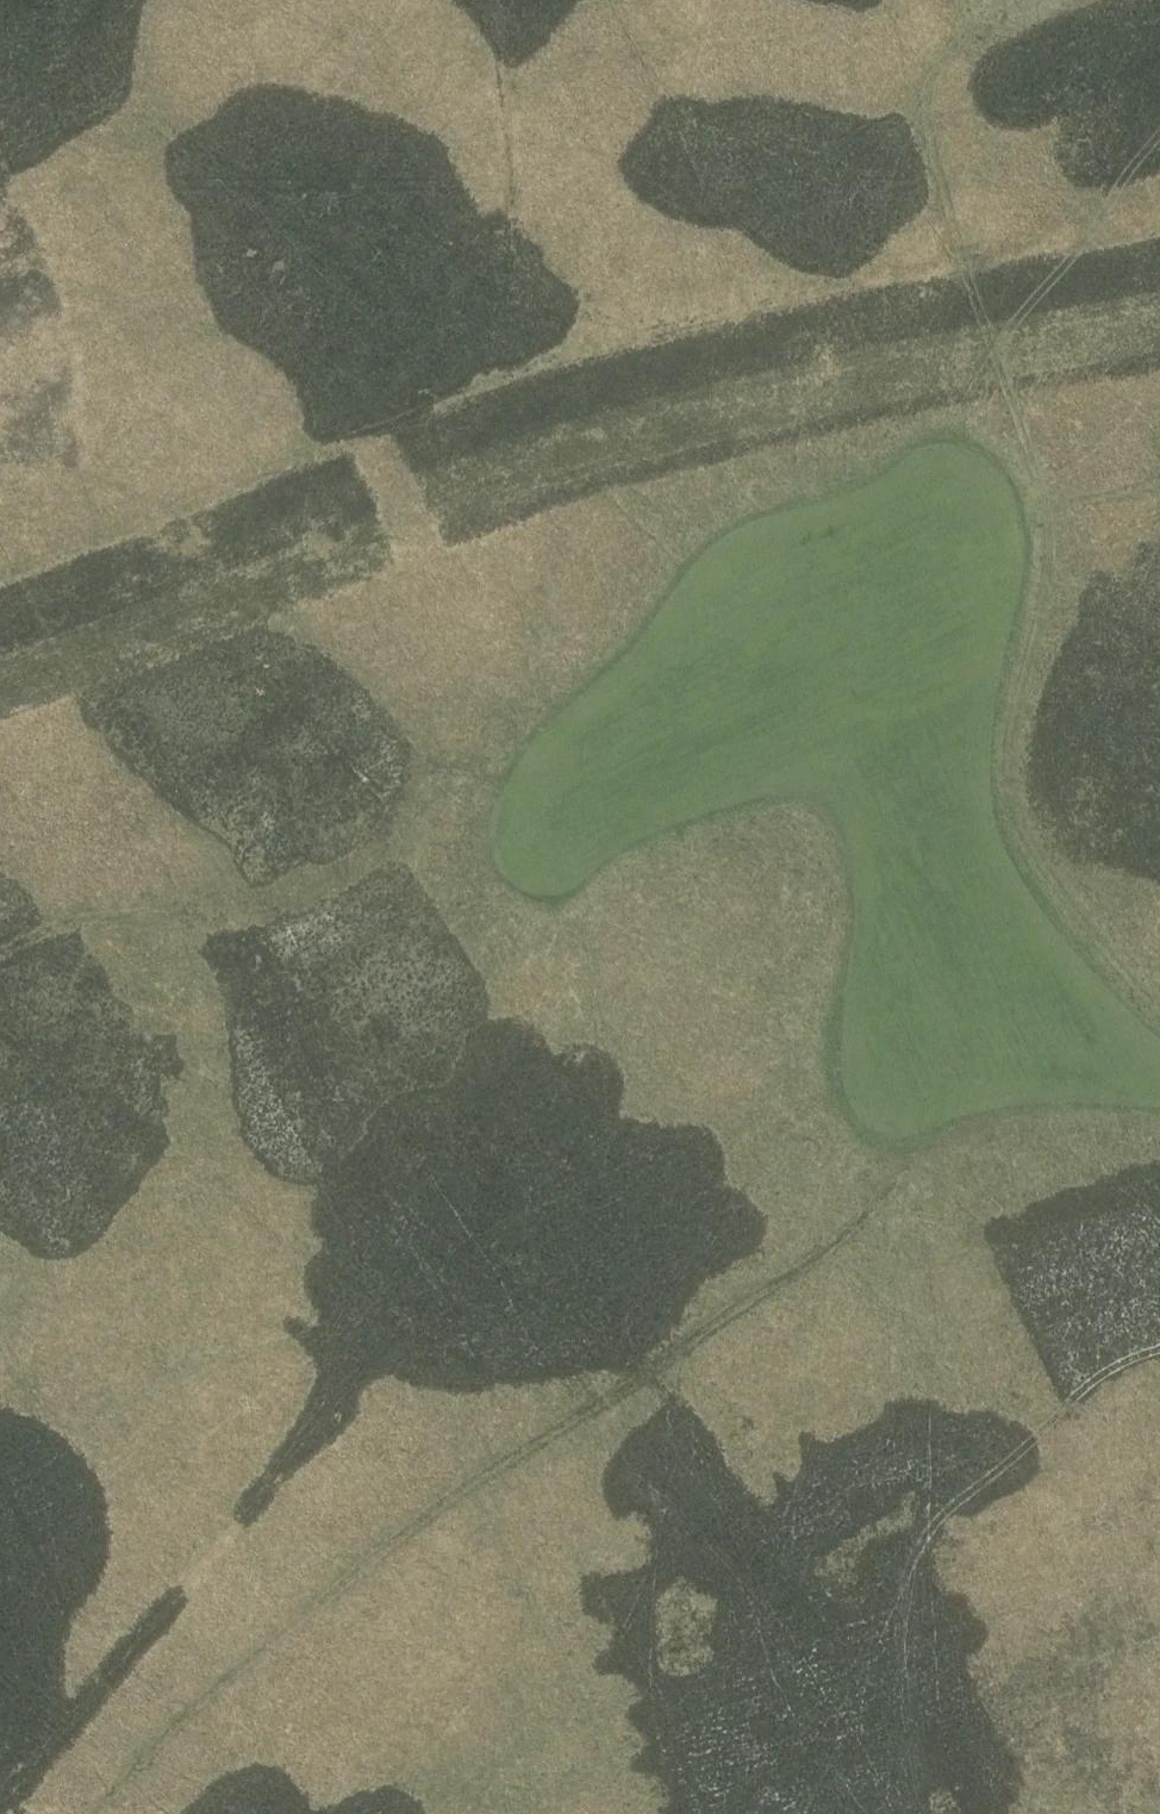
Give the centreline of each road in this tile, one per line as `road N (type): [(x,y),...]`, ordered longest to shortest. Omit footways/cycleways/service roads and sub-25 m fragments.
road 1 (track): [(1159,995),(1062,889)]

